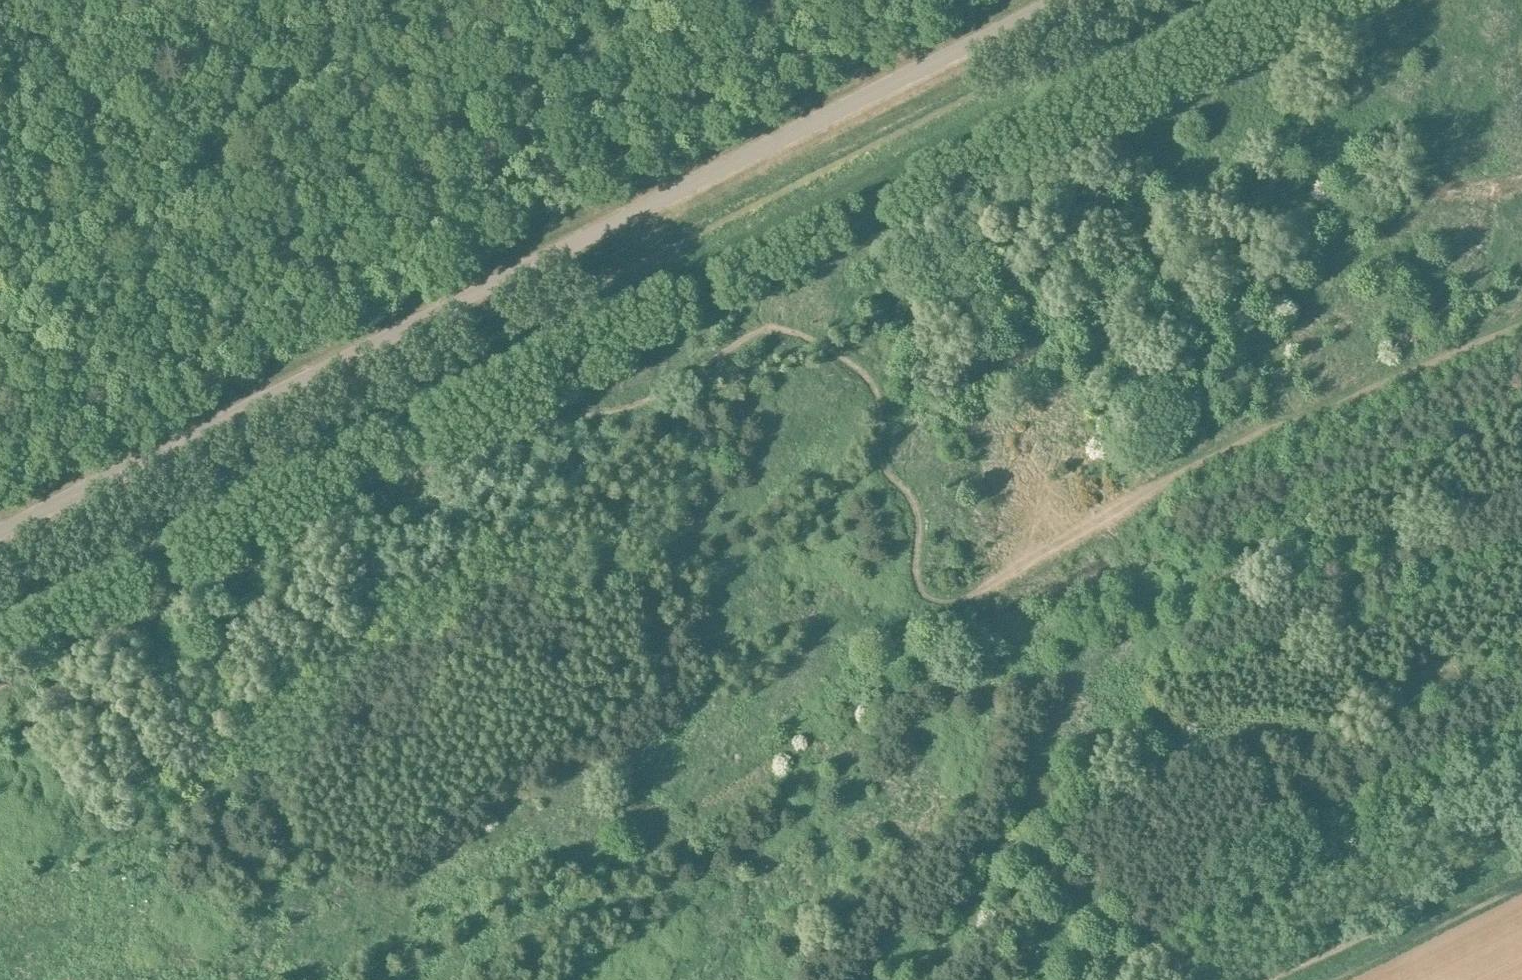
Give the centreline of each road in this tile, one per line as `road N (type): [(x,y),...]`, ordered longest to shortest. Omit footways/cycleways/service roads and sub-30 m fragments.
road 1 (unclassified): [(0,531),(1056,0)]
road 2 (track): [(1521,905),(1372,979)]

